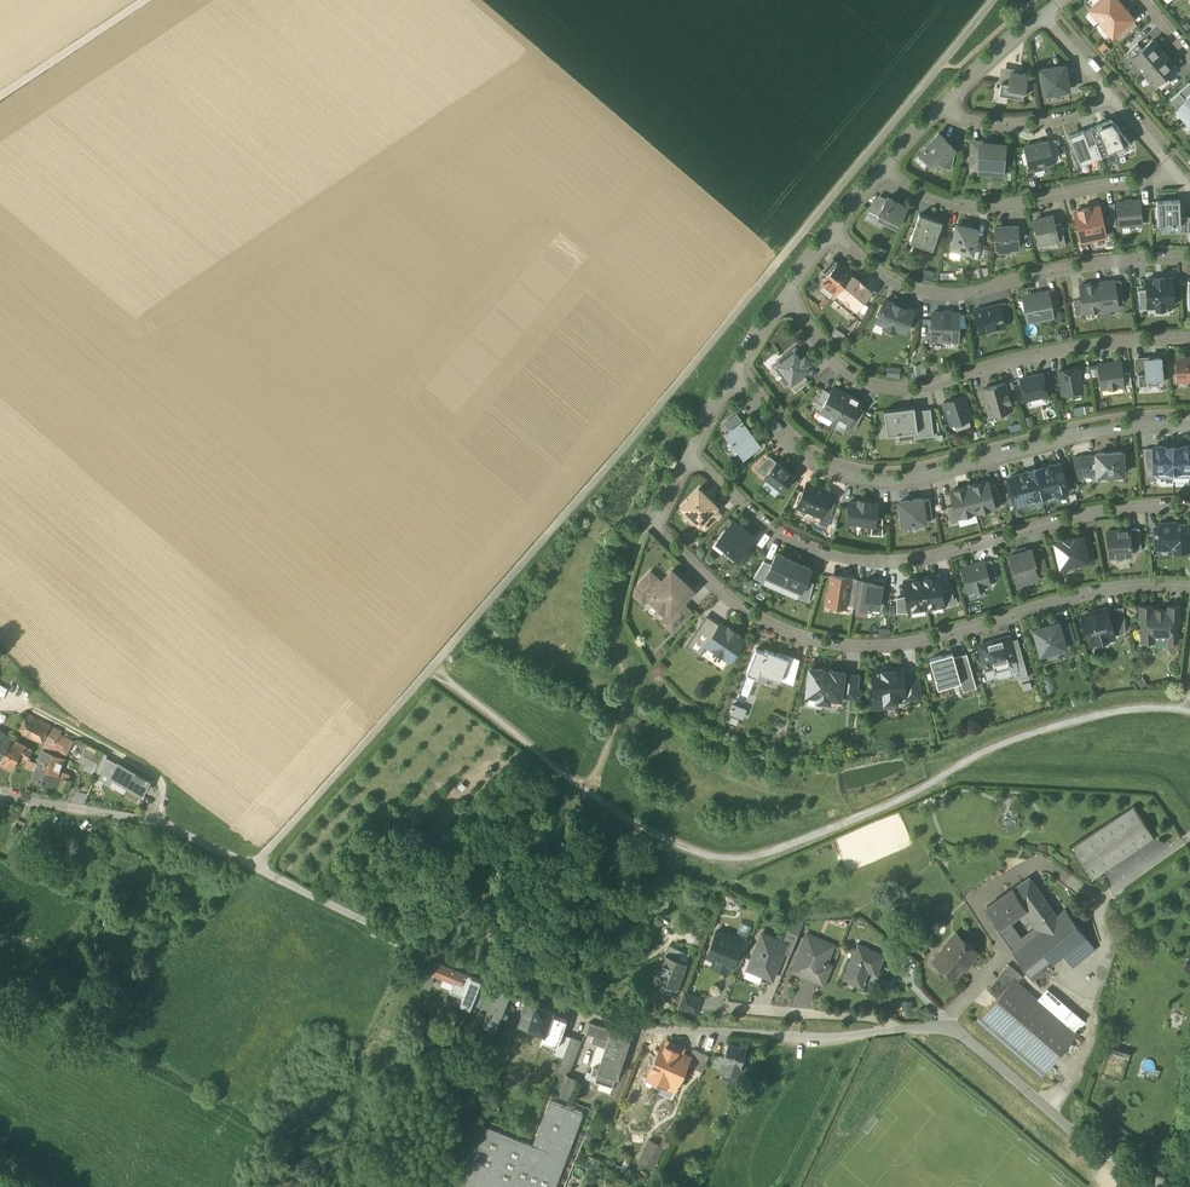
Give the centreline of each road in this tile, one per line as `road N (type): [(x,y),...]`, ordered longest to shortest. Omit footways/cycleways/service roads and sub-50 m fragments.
road 1 (track): [(994,0),(626,444),(255,866)]
road 2 (residential): [(1165,1186),(1106,1157),(952,1023),(835,1037),(640,1028),(577,1013),(150,819)]
road 3 (residential): [(1189,585),(1080,590),(951,631),(887,644),(824,642),(766,625),(653,524)]
road 4 (residential): [(1189,505),(1091,513),(918,558),(853,559),(765,523),(691,455)]
road 5 (residential): [(1189,418),(1095,423),(912,472),(873,475),(804,450),(734,376)]
road 6 (residential): [(1189,337),(1078,346),(926,388),(882,388),(840,364),(789,294)]
road 7 (residential): [(832,232),(875,271),(933,293),(1127,261),(1189,258)]
road 8 (residential): [(885,167),(927,196),(976,207),(1179,175)]
road 9 (unclassified): [(150,819),(165,780),(28,705),(0,705)]
road 10 (residential): [(1111,97),(1035,123),(980,122),(941,110)]
road 11 (unclassified): [(0,96),(145,0)]
road 12 (residential): [(150,819),(0,796)]
road 13 (residential): [(1044,17),(941,110)]

